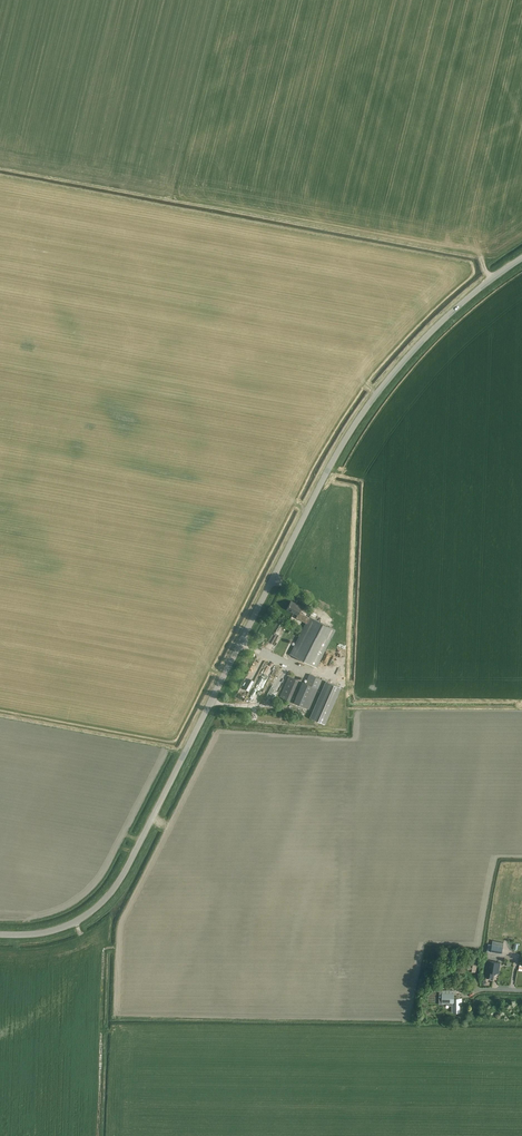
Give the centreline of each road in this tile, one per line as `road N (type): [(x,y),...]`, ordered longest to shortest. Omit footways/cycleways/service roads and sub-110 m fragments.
road 1 (tertiary): [(0,935),(57,931),(100,907),(138,853),(352,427),(452,313),(521,257)]

